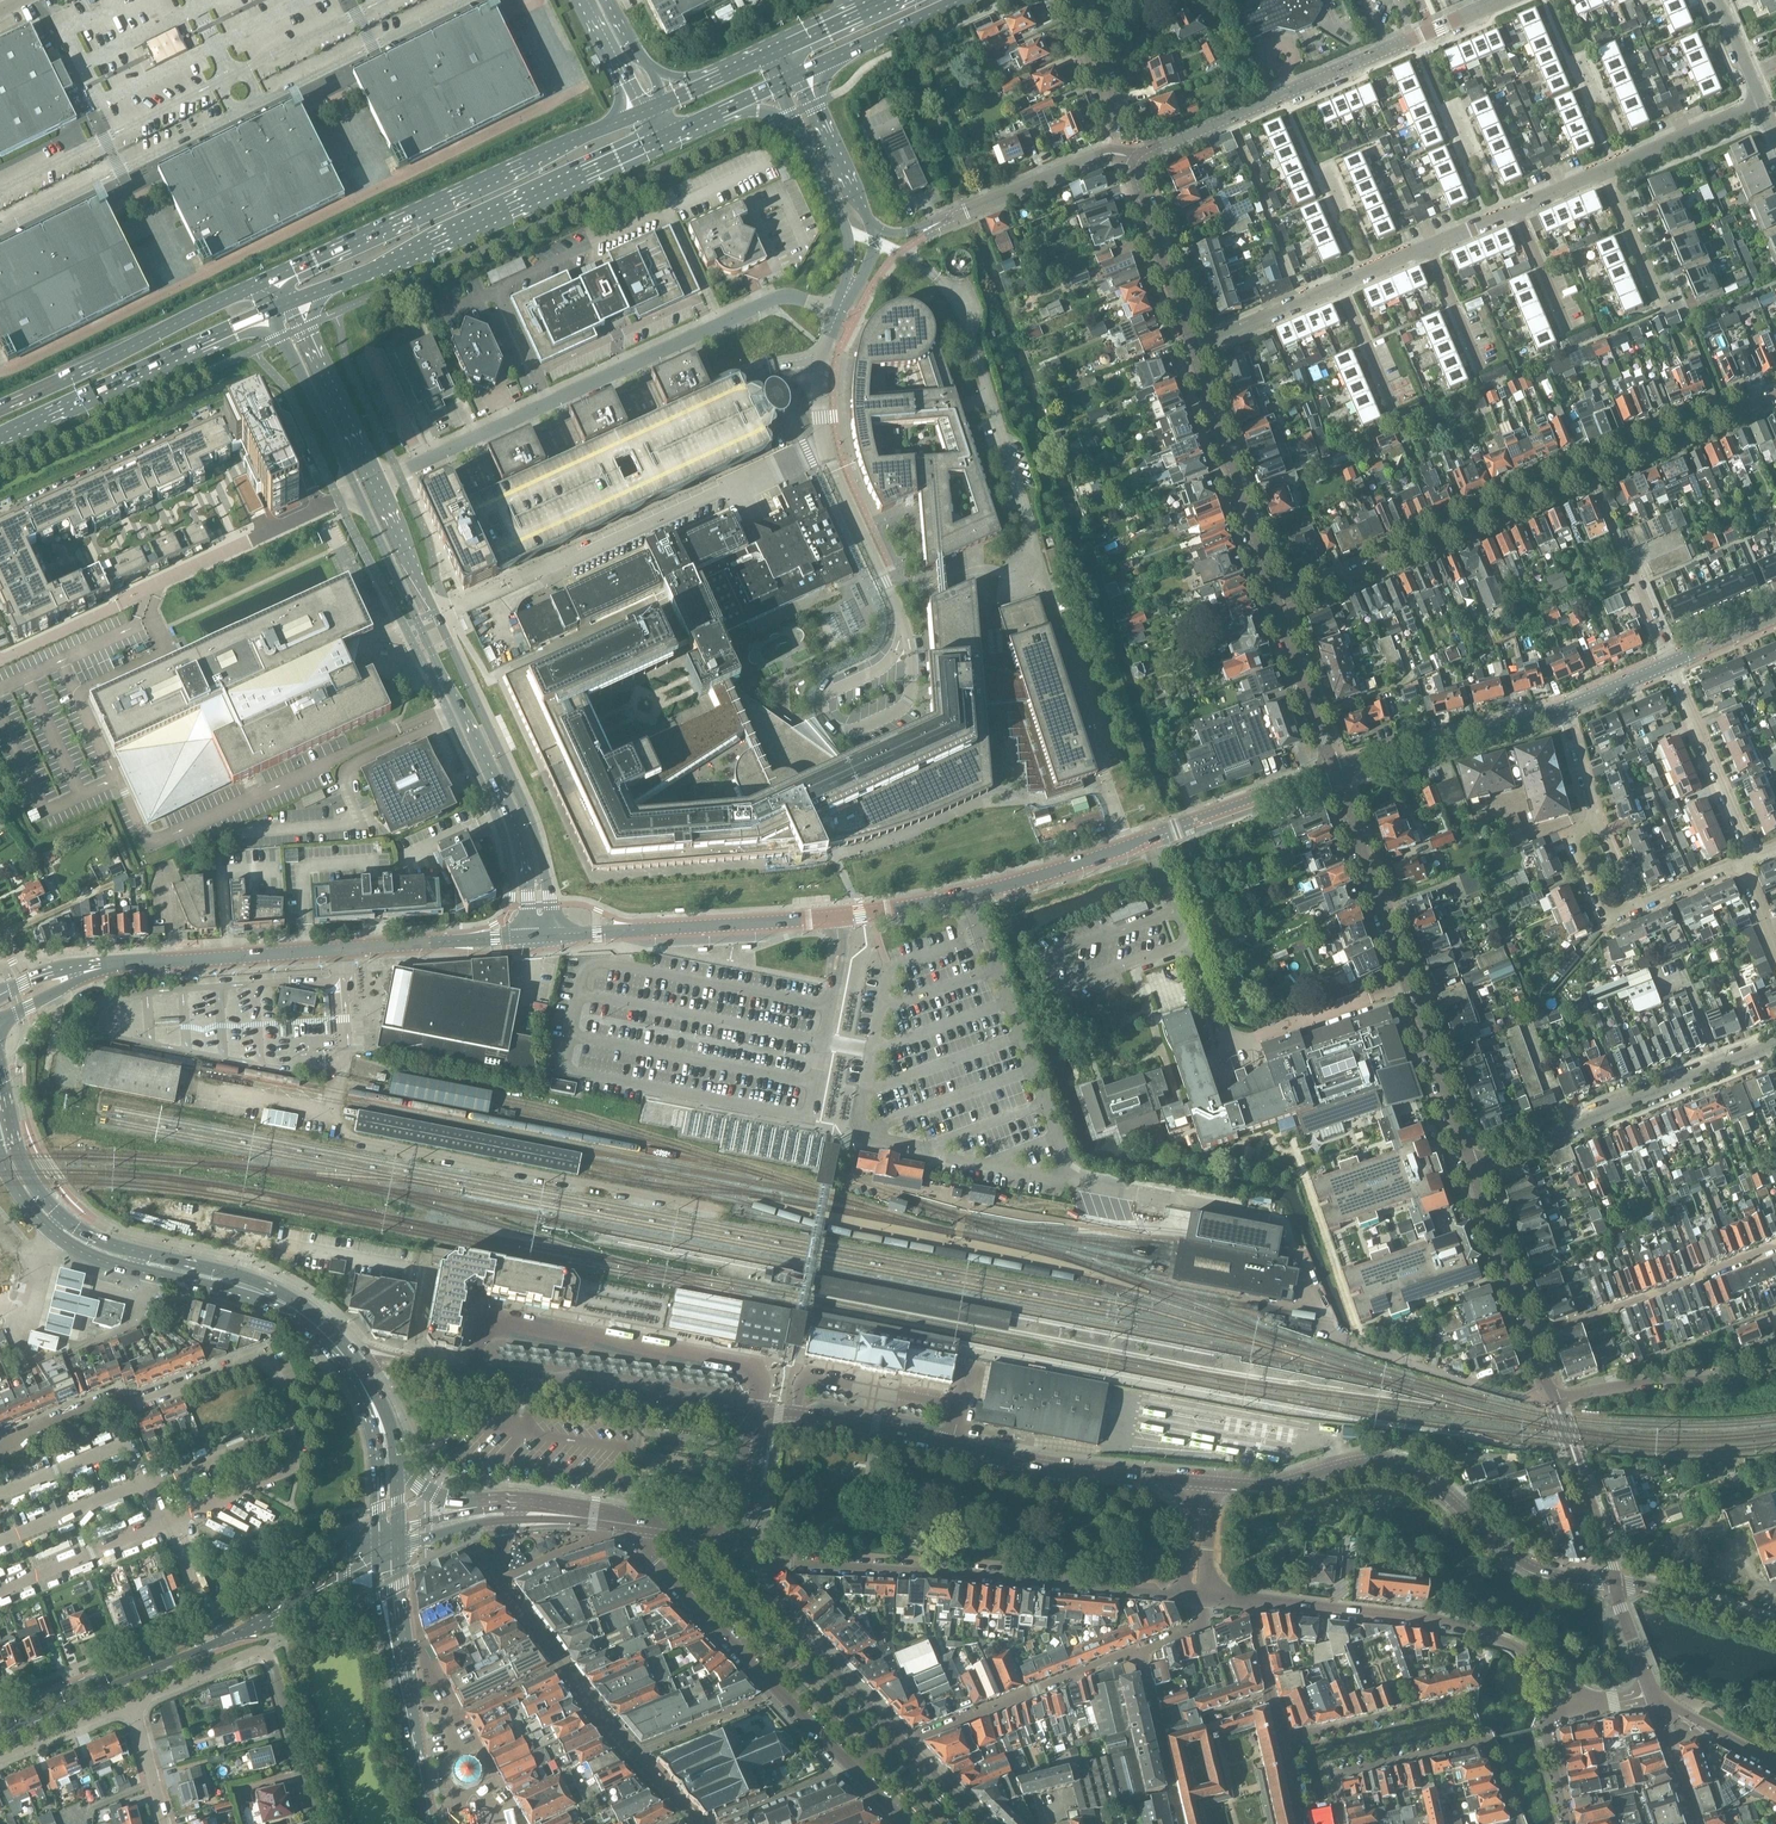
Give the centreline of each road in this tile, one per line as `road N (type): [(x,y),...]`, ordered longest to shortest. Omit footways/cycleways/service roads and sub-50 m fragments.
road 1 (residential): [(1775,396),(1278,605)]
road 2 (unclassified): [(376,483),(775,299),(796,299),(837,318)]
road 3 (residential): [(554,936),(532,822),(376,483)]
road 4 (unclassified): [(356,491),(512,815),(528,881),(528,937)]
road 5 (residential): [(1197,1597),(933,1571),(742,1568)]
road 6 (tertiary): [(85,973),(528,937)]
road 7 (tertiary): [(1192,1482),(1035,1468),(902,1433),(780,1412),(756,1416)]
road 8 (tertiary): [(1616,1583),(1517,1560),(1398,1467),(1356,1464),(1263,1488),(1212,1484)]
road 9 (residential): [(1473,1164),(1334,769)]
road 10 (tertiary): [(554,936),(801,920),(970,894)]
road 11 (tertiary): [(376,1537),(182,1640),(0,1716)]
road 12 (tertiary): [(0,1733),(254,1627),(377,1564)]
road 13 (secondary): [(294,301),(665,137)]
road 14 (secondary): [(640,114),(271,278)]
road 15 (tertiary): [(1334,769),(970,894)]
road 16 (tertiary): [(272,1295),(243,1277),(121,1247),(69,1220),(20,1154),(0,1078)]
road 17 (residential): [(1249,1602),(1456,1626),(1520,1648),(1599,1704)]
road 18 (residential): [(473,1374),(481,1338),(505,1325),(744,1368),(760,1389),(756,1416)]
road 19 (residential): [(293,1426),(272,1366),(255,1361),(145,1399),(108,1397),(0,1441)]
road 20 (residential): [(1440,27),(1139,161)]
road 21 (residential): [(1473,1164),(1775,1044)]
road 22 (tertiary): [(0,1156),(38,1216),(77,1248),(238,1296),(272,1295)]
road 23 (secondary): [(271,278),(0,409)]
road 24 (secondary): [(0,435),(272,310)]
road 25 (residential): [(1340,1823),(1341,1773),(1486,1740),(1519,1823)]
road 26 (residential): [(756,1416),(473,1374)]
road 27 (residential): [(1193,346),(1278,605)]
road 28 (residential): [(356,491),(118,606)]
road 29 (residential): [(1534,1338),(1775,1246)]
road 30 (residential): [(1139,1649),(904,1743)]
road 31 (tertiary): [(1564,709),(1334,769)]
road 32 (residential): [(1557,1401),(1775,1365)]
road 33 (unclassified): [(793,114),(847,230),(837,318)]
road 34 (residential): [(1746,858),(1669,664)]
road 35 (residential): [(636,1524),(648,1555),(768,1681)]
road 36 (tertiary): [(432,1823),(394,1626)]
road 37 (residential): [(376,483),(294,301)]
road 38 (unclassified): [(272,310),(356,491)]
road 39 (residential): [(1139,161),(1137,183),(1193,346)]
road 40 (residential): [(1283,1738),(1468,1697)]
road 41 (residential): [(1534,1338),(1473,1164)]
road 42 (residential): [(315,1823),(273,1664),(260,1653)]
road 43 (secondary): [(799,75),(962,0)]
road 44 (residential): [(1139,1649),(1179,1823)]
road 45 (residential): [(1278,605),(1334,769)]
road 46 (residential): [(1605,171),(1763,105)]
road 47 (tertiary): [(1775,1626),(1616,1583)]
road 48 (residential): [(1193,346),(1343,285)]
road 49 (unclassified): [(867,221),(799,75)]
road 50 (residential): [(1108,154),(960,214)]
road 51 (residential): [(1568,1823),(1545,1726),(1599,1704)]
road 52 (residential): [(1661,303),(1605,171)]
road 53 (residential): [(0,1756),(132,1701)]
road 54 (residential): [(1652,1694),(1775,1764)]
road 55 (residential): [(904,1743),(807,1641)]
road 56 (residential): [(1283,1738),(1249,1602)]
road 57 (residential): [(1599,823),(1577,834),(1575,845),(1602,909),(1634,908)]
road 58 (residential): [(132,1701),(260,1653)]
road 59 (residential): [(1652,1694),(1694,1823)]
road 60 (residential): [(1395,406),(1343,285)]
road 61 (residential): [(1482,368),(1429,248)]
road 62 (tertiary): [(374,1408),(376,1537)]
road 63 (residential): [(1569,328),(1517,210)]
road 64 (tertiary): [(583,0),(640,114)]
road 65 (residential): [(164,1823),(132,1701)]
road 66 (residential): [(1616,1583),(1578,1465)]
road 67 (tertiary): [(513,1514),(636,1524)]
road 68 (residential): [(1634,908),(1746,858)]
road 69 (residential): [(1223,1599),(1206,1583),(1212,1484)]
road 70 (tertiary): [(398,1553),(513,1514)]

